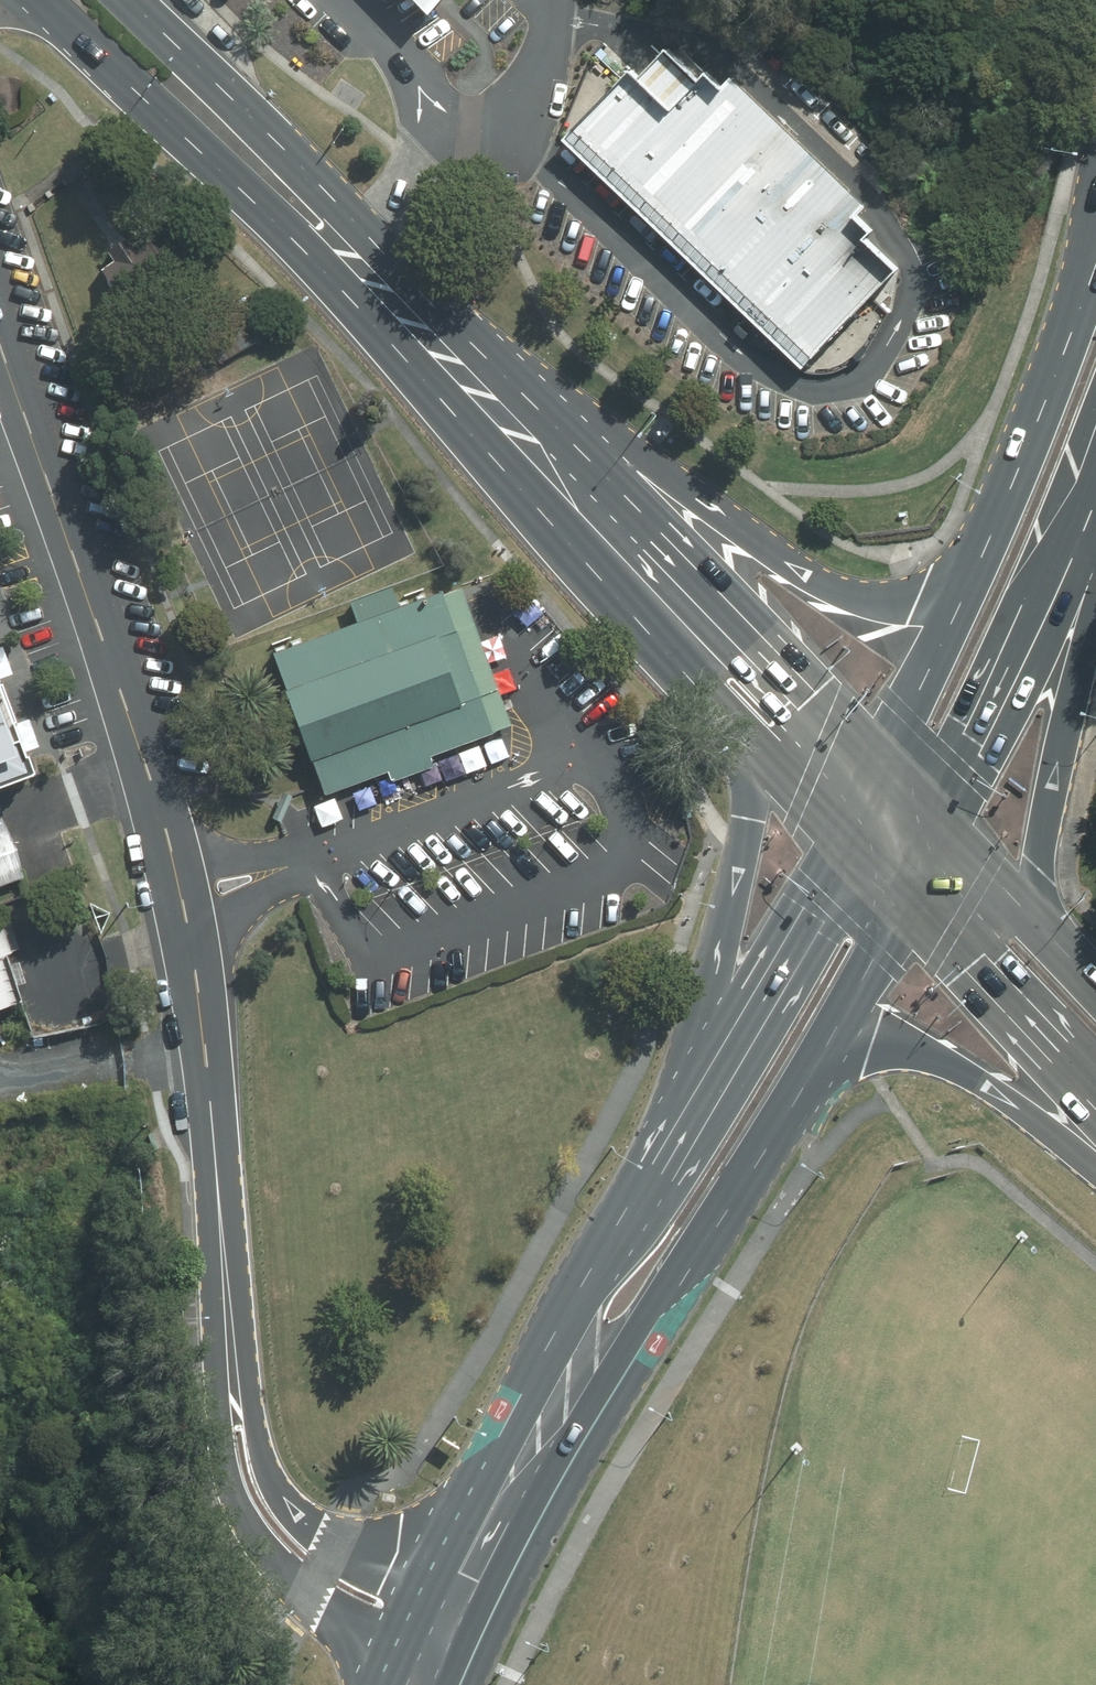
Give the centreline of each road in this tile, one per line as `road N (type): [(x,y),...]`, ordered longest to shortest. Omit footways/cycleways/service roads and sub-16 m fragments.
road 1 (primary): [(747,716),(533,507),(332,274),(51,13)]
road 2 (residential): [(0,358),(183,888),(219,1265)]
road 3 (primary): [(418,284),(881,770)]
road 4 (primary): [(418,284),(508,344),(769,557),(809,579),(890,600),(964,572)]
road 5 (primary): [(817,1046),(639,1343),(501,1597)]
road 6 (residential): [(396,1657),(325,1612),(255,1538),(227,1472),(219,1265)]
road 7 (primary): [(656,1163),(665,1083),(741,871),(747,716)]
road 8 (primary): [(434,1563),(656,1163)]
road 9 (residential): [(219,1265),(254,1448),(295,1512),(332,1539),(387,1558),(434,1563)]
road 10 (primary): [(137,0),(418,284)]
road 11 (primary): [(964,572),(1095,204)]
road 12 (primary): [(656,1163),(857,829)]
road 13 (primary): [(1095,482),(937,815)]
road 14 (primary): [(1095,590),(1049,778),(1040,926)]
road 15 (primary): [(1095,1166),(947,1059),(894,1046),(817,1046)]
road 16 (primary): [(1095,1082),(908,878)]
road 17 (primary): [(881,770),(964,572)]
road 18 (primary): [(908,878),(817,1046)]
road 19 (primary): [(857,829),(747,716)]
road 20 (primary): [(937,815),(1040,926)]

